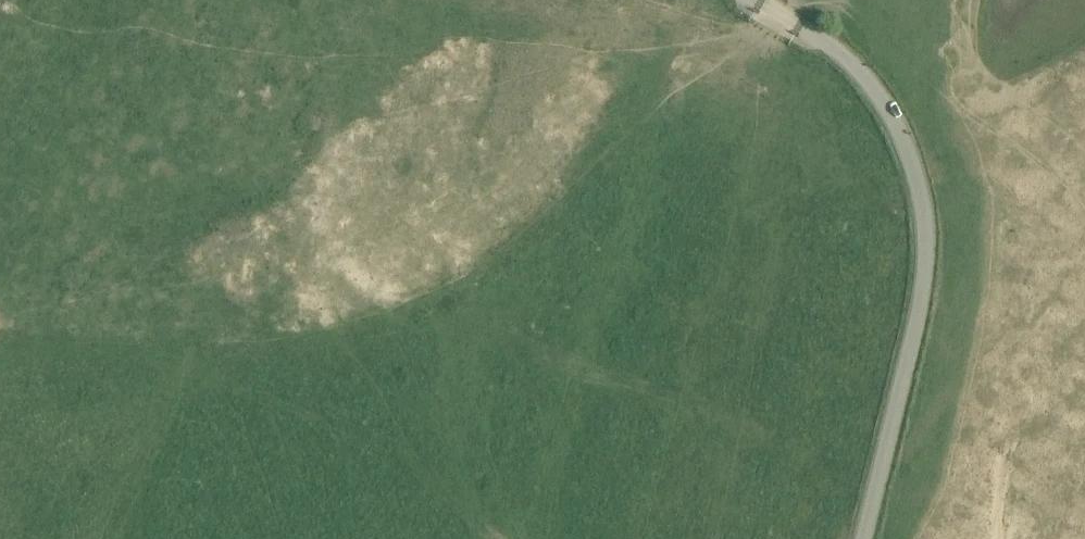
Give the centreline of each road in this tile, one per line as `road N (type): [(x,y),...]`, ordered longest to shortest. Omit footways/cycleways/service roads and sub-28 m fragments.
road 1 (unclassified): [(864,538),(928,265),(920,188),(859,70),(755,0)]

